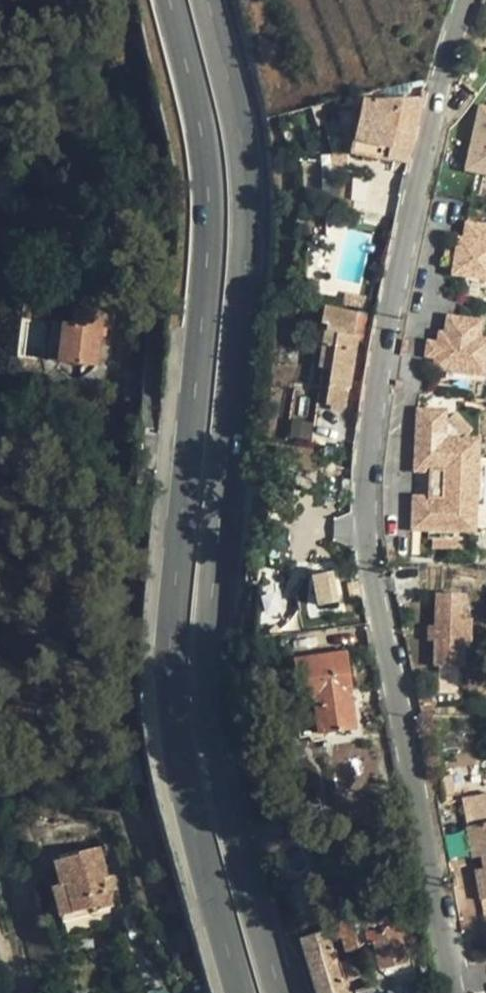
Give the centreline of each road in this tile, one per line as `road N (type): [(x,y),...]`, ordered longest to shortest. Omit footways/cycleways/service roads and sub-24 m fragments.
road 1 (tertiary): [(467,0),(444,73),(374,428),(366,563),(454,992)]
road 2 (primary): [(282,992),(231,827),(210,713),(208,647),(247,215),(233,89),(209,0)]
road 3 (primary): [(169,0),(194,95),(208,220),(171,715),(239,992)]

